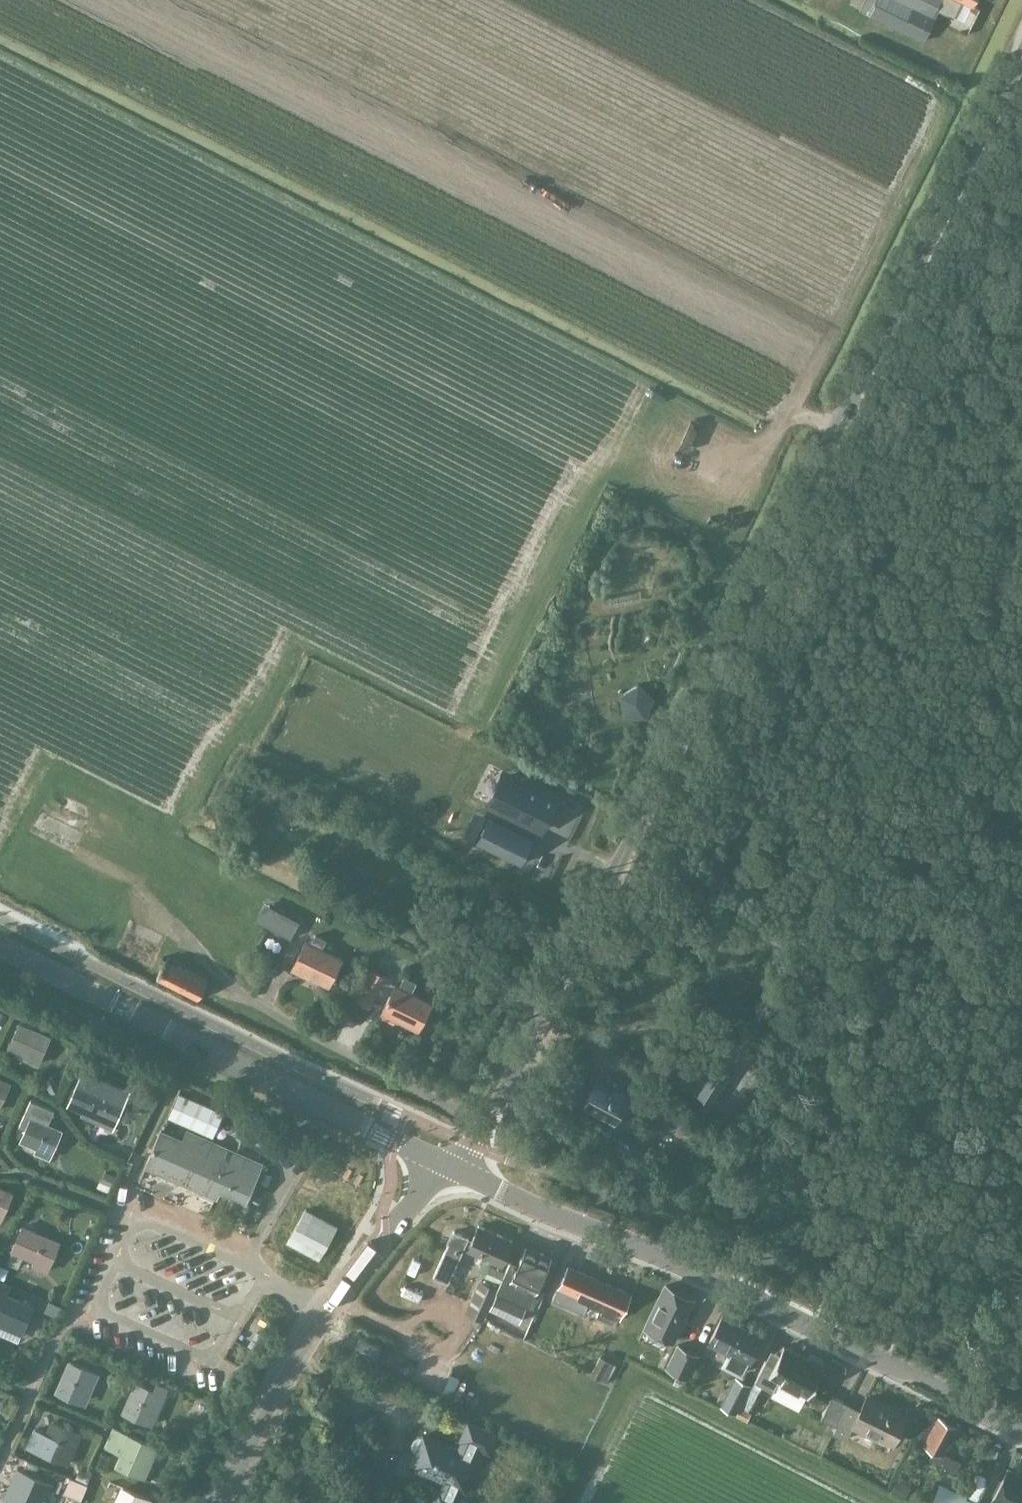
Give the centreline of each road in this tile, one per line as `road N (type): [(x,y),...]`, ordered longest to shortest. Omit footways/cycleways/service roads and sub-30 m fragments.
road 1 (unclassified): [(452,1174),(486,1126),(1021,55)]
road 2 (tertiary): [(1021,1434),(765,1306),(452,1174)]
road 3 (tertiary): [(452,1174),(0,945)]
road 4 (unclassified): [(221,1502),(333,1305),(452,1174)]

